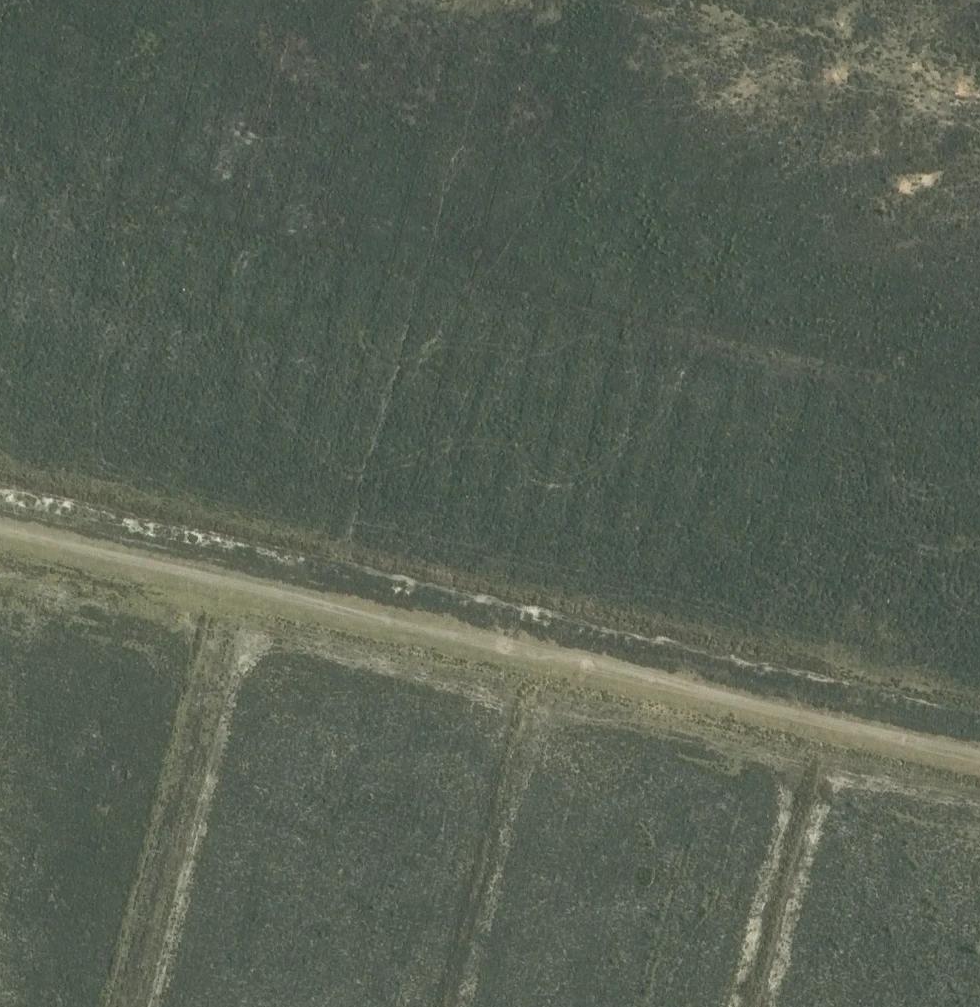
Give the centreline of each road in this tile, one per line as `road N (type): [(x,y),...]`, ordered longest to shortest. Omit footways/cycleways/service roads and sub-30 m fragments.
road 1 (track): [(0,526),(979,754)]

